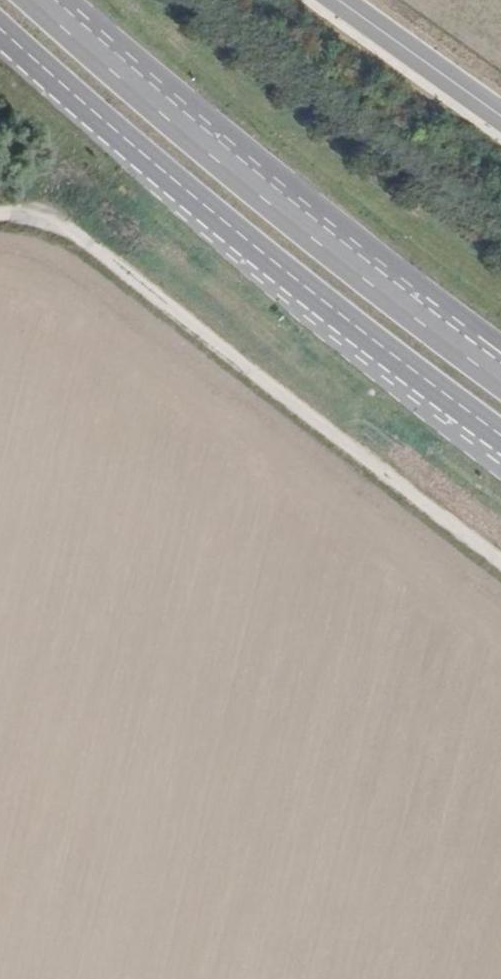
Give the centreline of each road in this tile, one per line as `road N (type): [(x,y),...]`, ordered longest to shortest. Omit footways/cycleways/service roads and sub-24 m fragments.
road 1 (track): [(500,555),(58,222),(0,215)]
road 2 (primary): [(500,380),(216,162),(31,0)]
road 3 (primary): [(0,26),(336,310)]
road 4 (primary): [(336,310),(500,461)]
road 5 (primary): [(336,310),(500,426)]
road 6 (unclassified): [(340,0),(500,116)]

